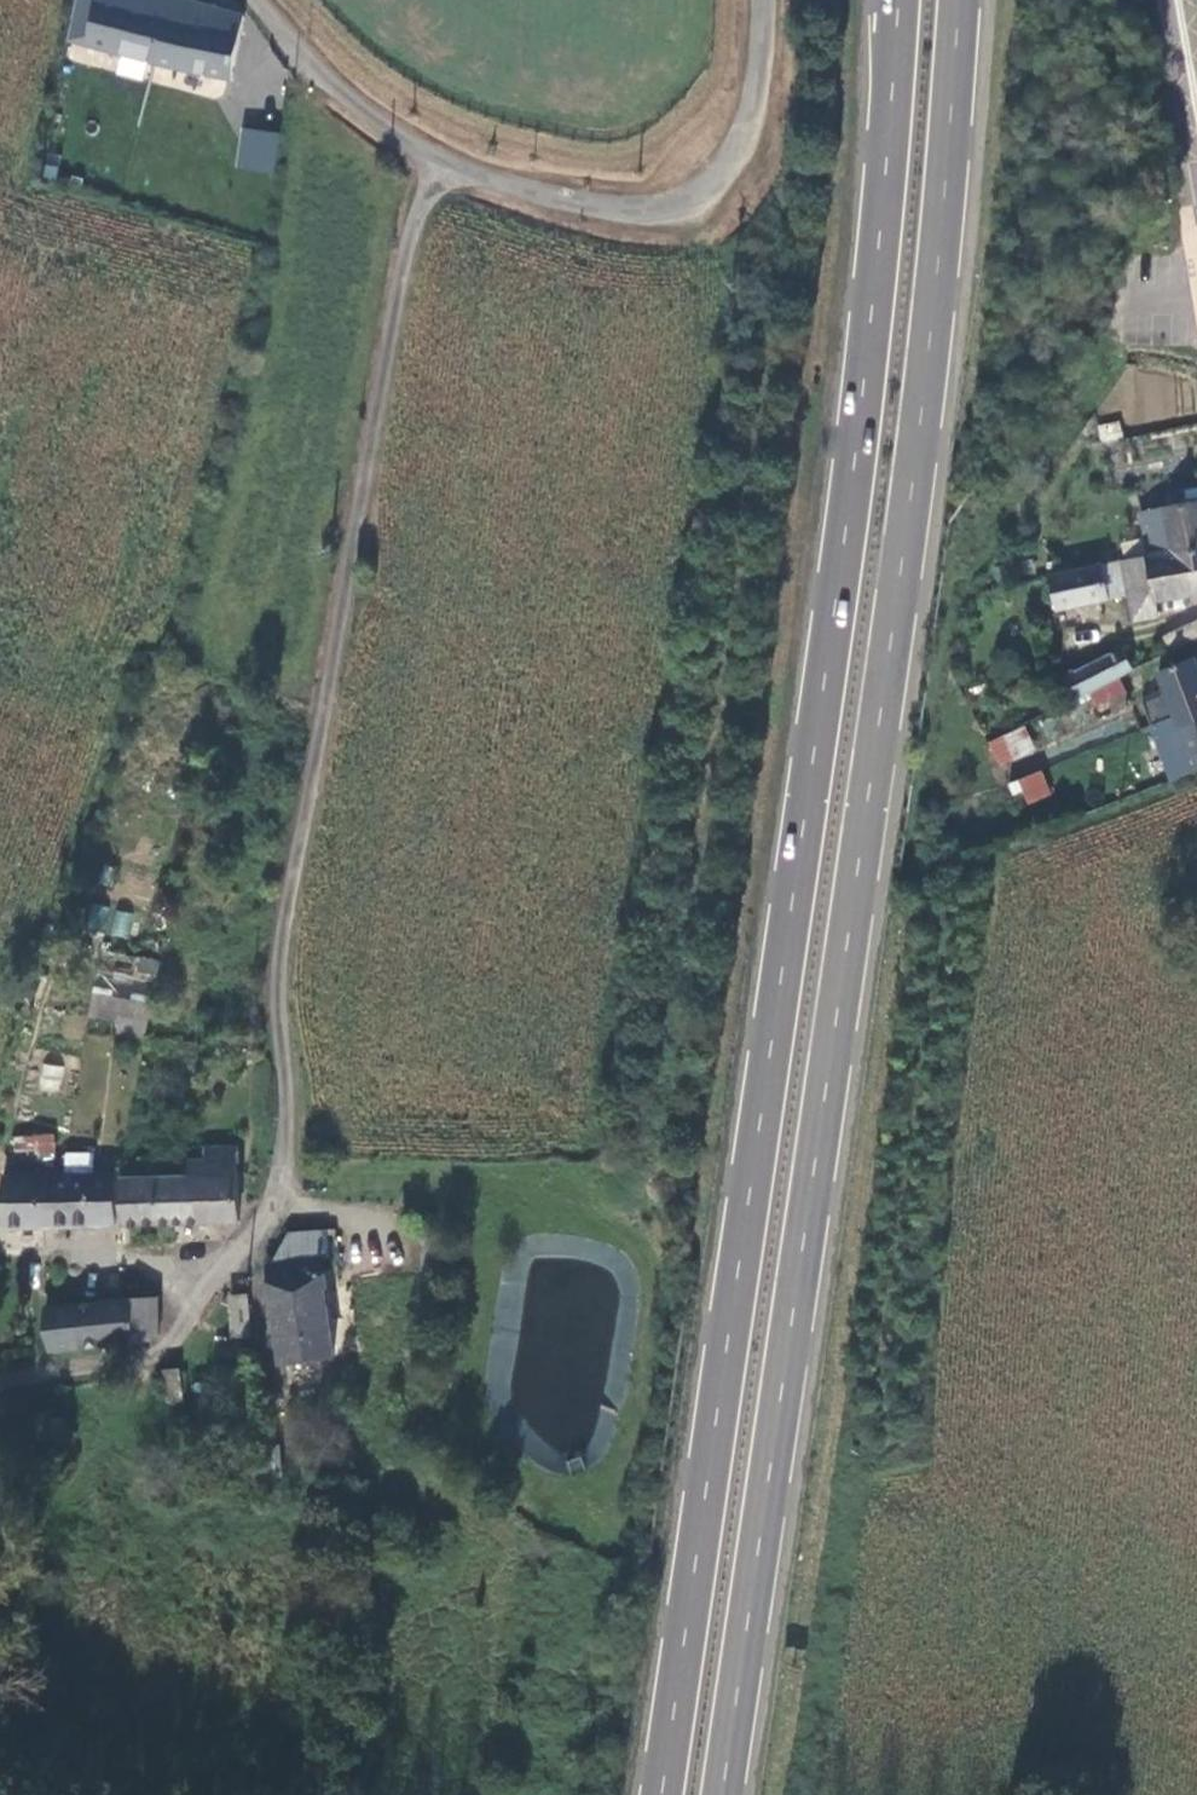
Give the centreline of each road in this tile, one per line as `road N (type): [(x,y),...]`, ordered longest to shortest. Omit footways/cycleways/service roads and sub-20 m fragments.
road 1 (trunk): [(725,1794),(912,501),(948,182),(958,0)]
road 2 (trunk): [(893,98),(845,504),(661,1794)]
road 3 (unclassified): [(446,163),(412,229),(288,892),(276,1003),(284,1105),(277,1189),(261,1226),(162,1351),(0,1383)]
road 4 (unclassified): [(446,163),(510,187),(620,211),(706,187),(748,124),(766,0)]
road 5 (unclassified): [(254,0),(360,111),(446,163)]
road 6 (track): [(310,67),(220,96),(173,96)]
road 7 (tertiary): [(1196,119),(1176,0)]

